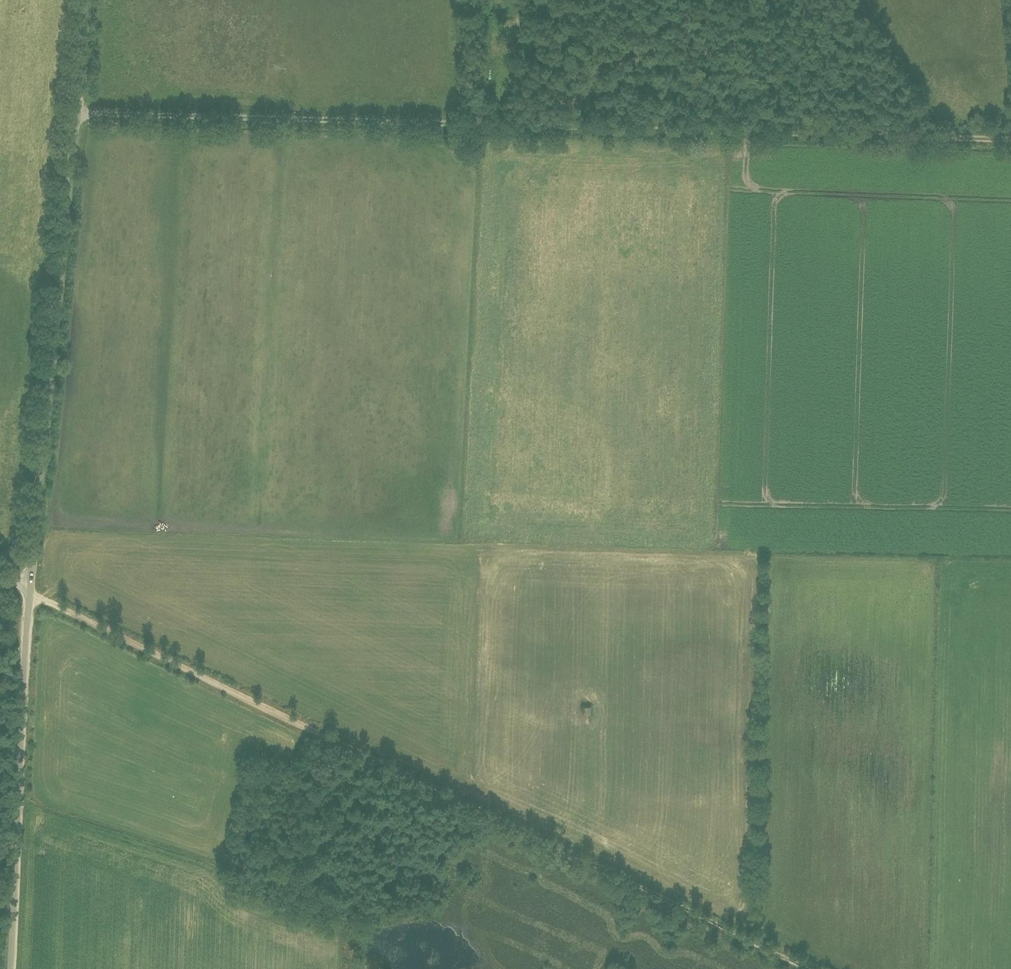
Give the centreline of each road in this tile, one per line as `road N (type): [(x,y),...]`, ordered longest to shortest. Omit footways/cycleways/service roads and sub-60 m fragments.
road 1 (track): [(74,113),(1010,138)]
road 2 (track): [(799,968),(31,589)]
road 3 (unclassified): [(31,589),(87,0)]
road 4 (unclassified): [(7,968),(31,589)]

